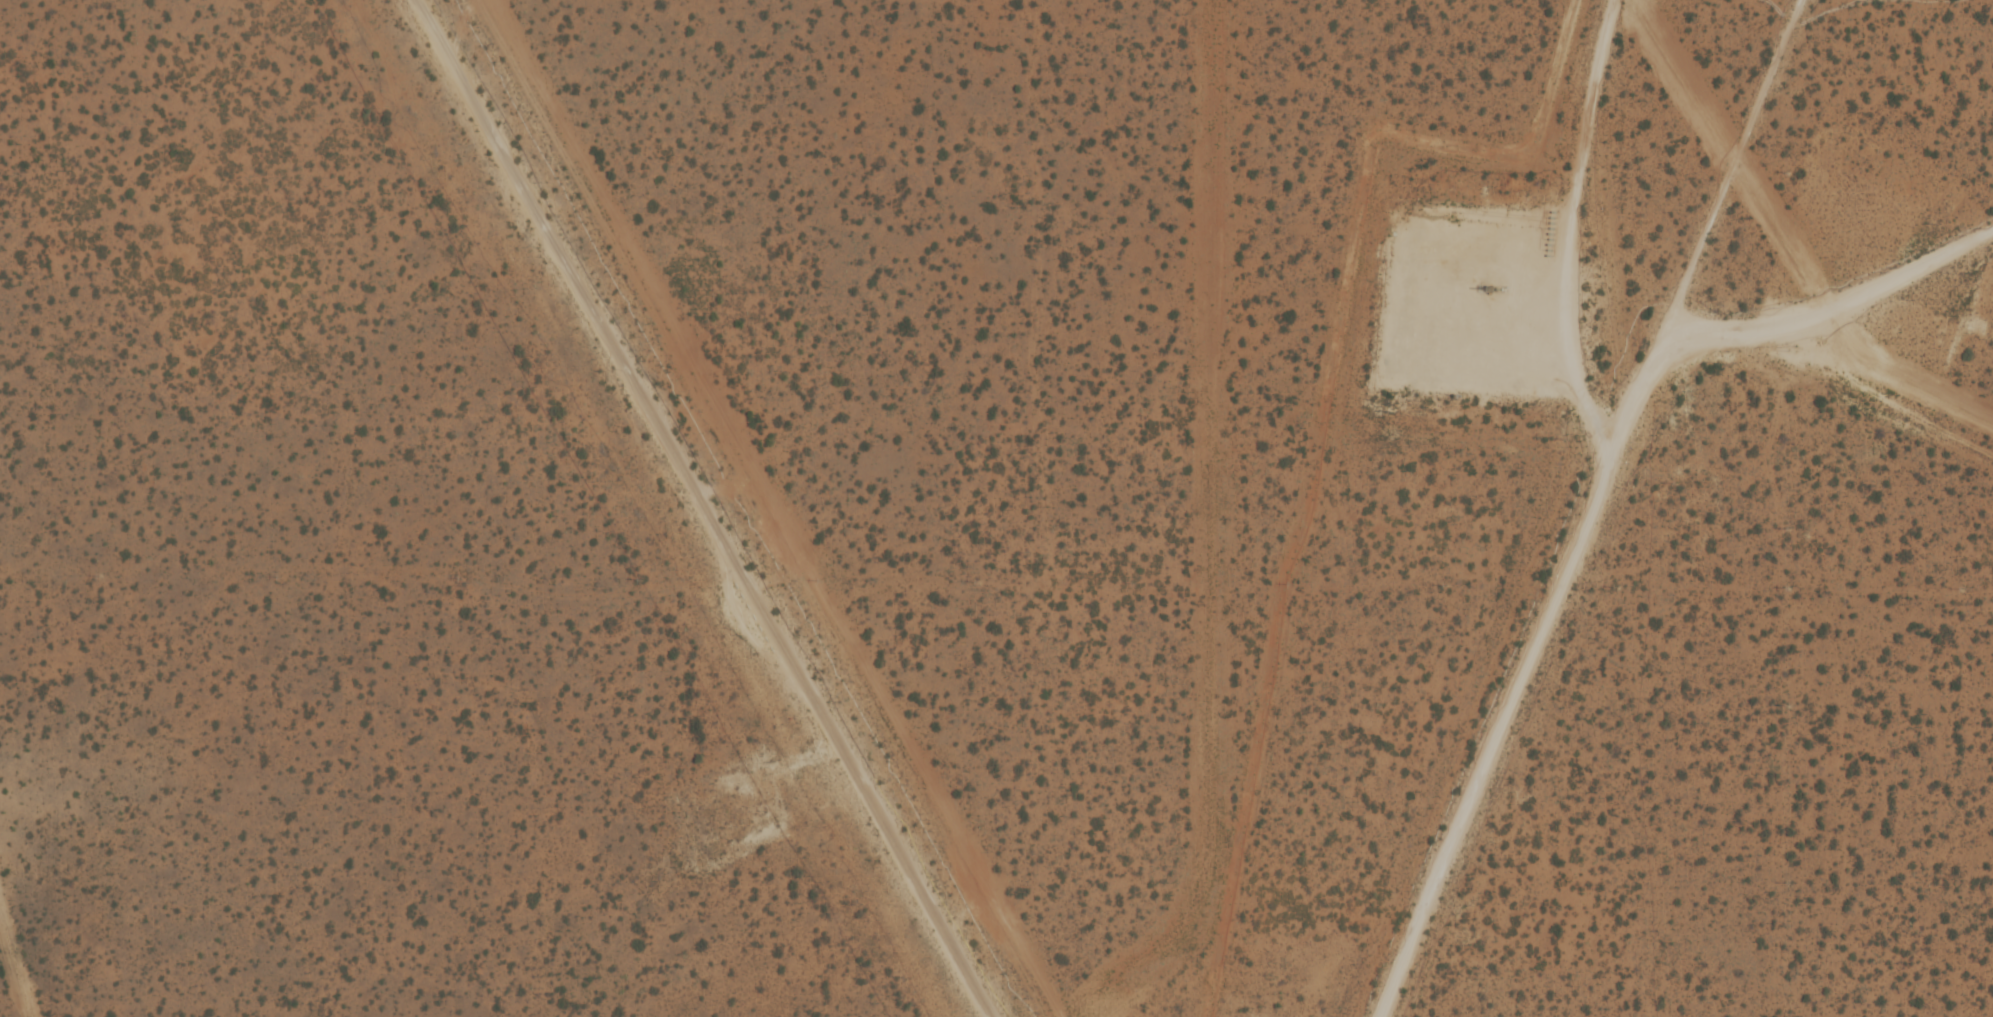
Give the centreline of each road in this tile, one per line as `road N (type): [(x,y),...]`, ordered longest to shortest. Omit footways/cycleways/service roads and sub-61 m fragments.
road 1 (residential): [(416,0),(615,368),(988,1016)]
road 2 (residential): [(1409,1016),(1621,439),(1807,0)]
road 3 (residential): [(1621,439),(1539,310),(1620,0)]
road 4 (residential): [(1669,335),(1855,294),(1992,224)]

